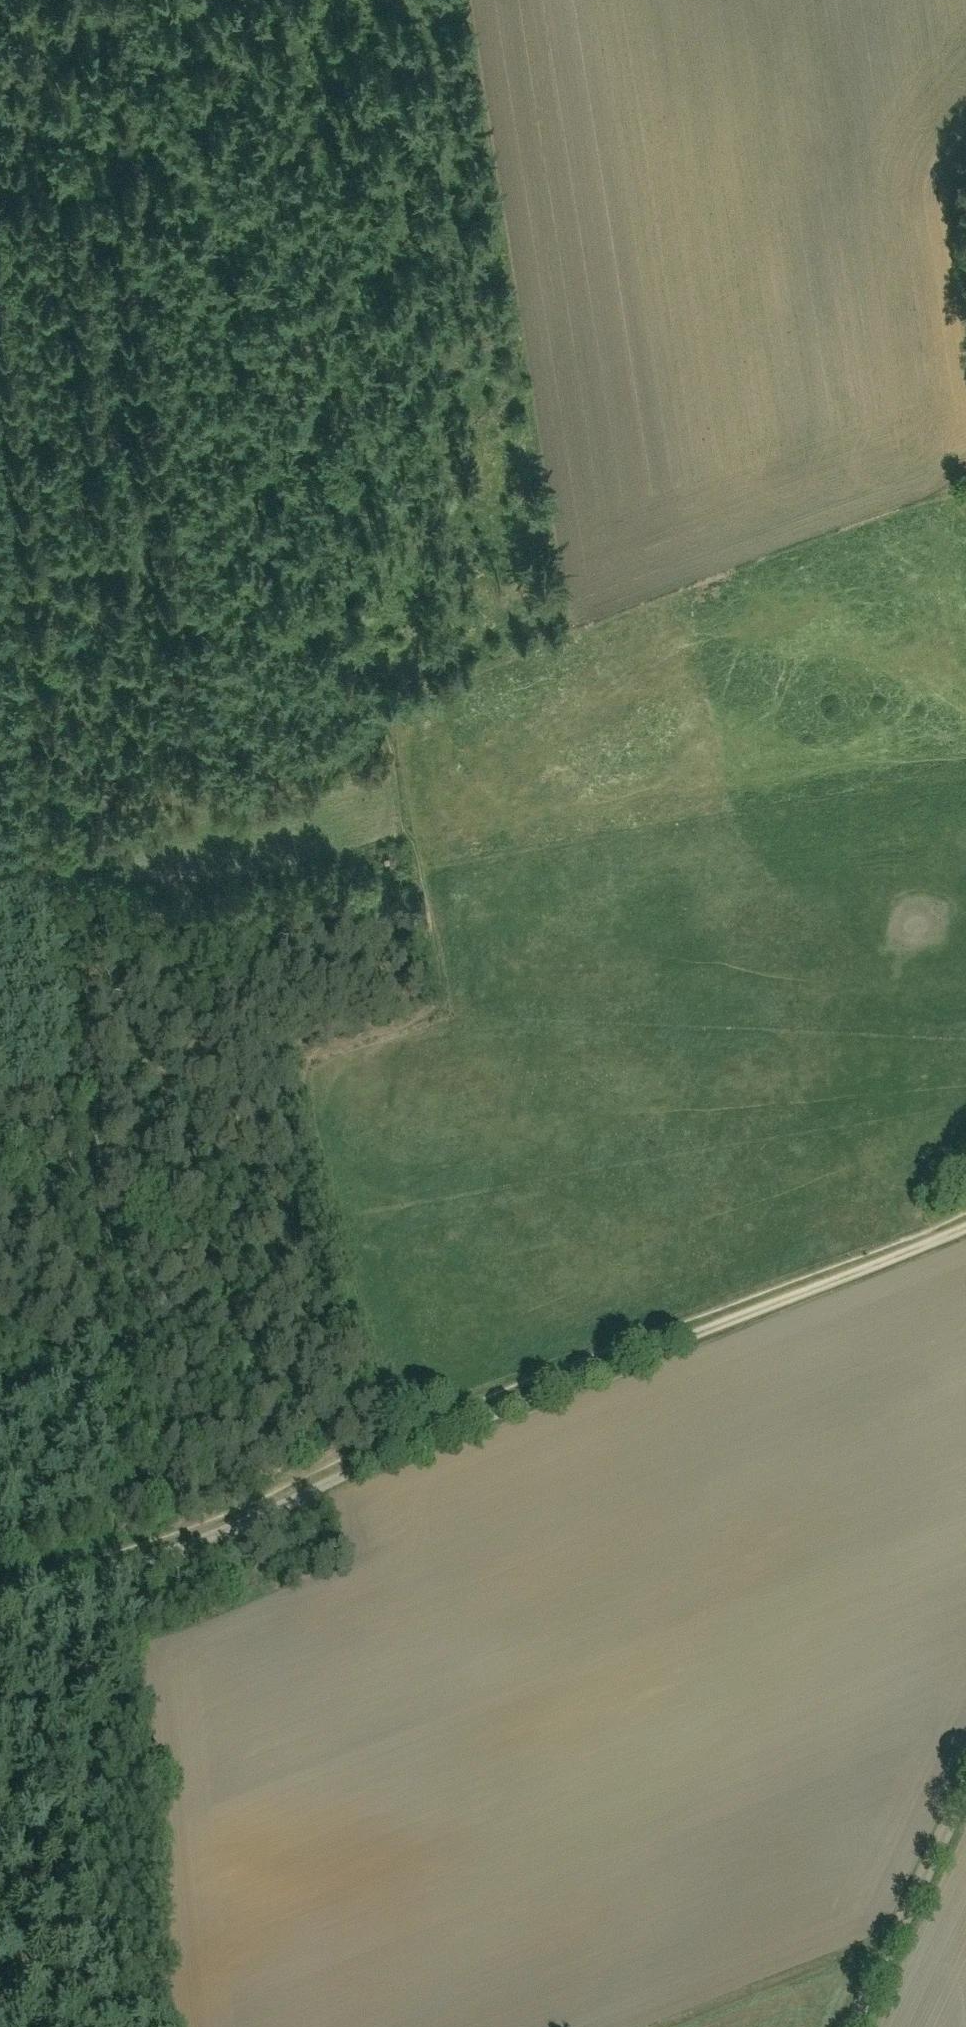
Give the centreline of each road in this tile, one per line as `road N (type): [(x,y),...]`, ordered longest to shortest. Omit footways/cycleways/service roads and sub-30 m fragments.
road 1 (track): [(0,1617),(965,1234)]
road 2 (residential): [(855,2026),(965,1791)]

